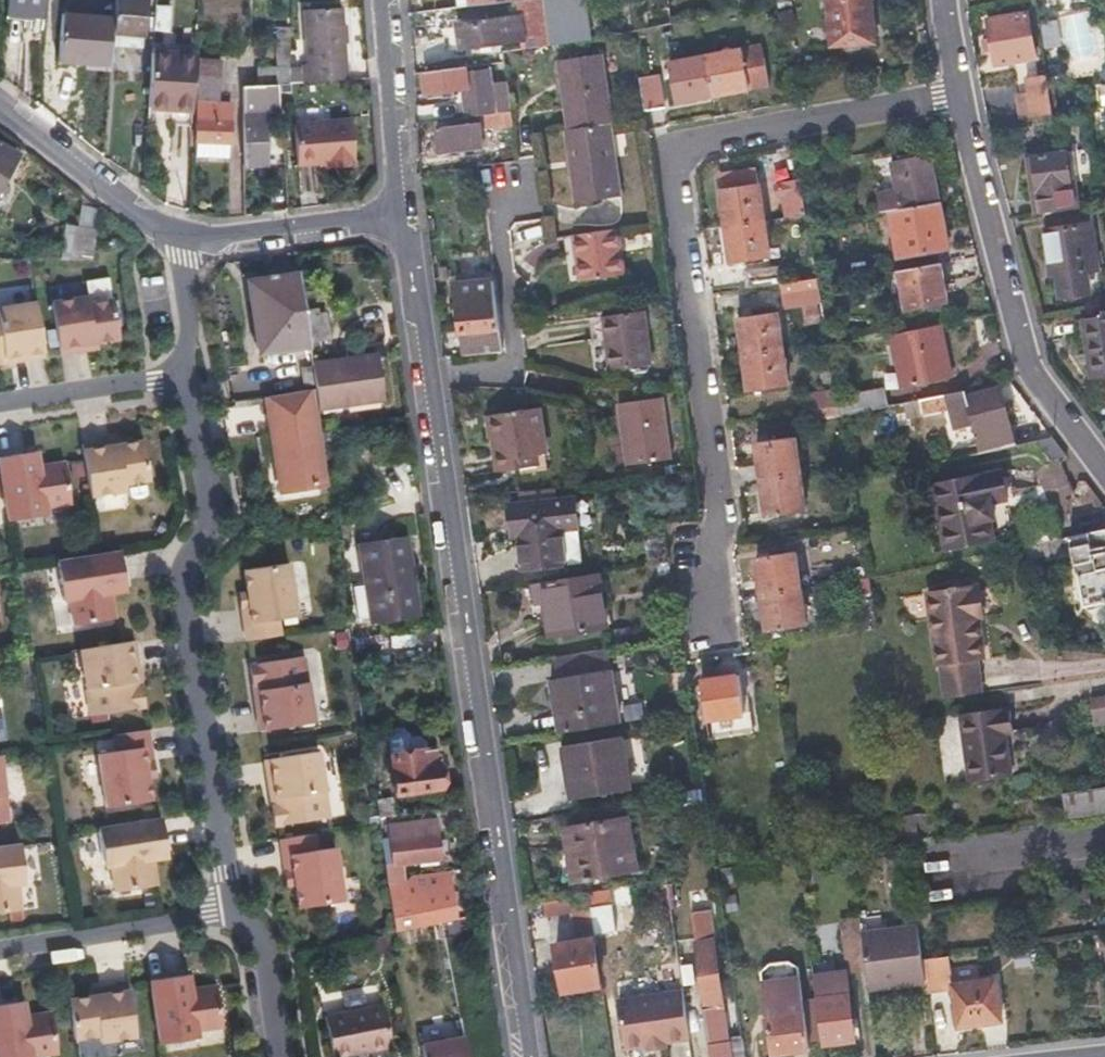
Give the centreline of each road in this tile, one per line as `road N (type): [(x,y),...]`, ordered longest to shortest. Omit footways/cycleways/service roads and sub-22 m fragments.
road 1 (residential): [(405,218),(527,1056)]
road 2 (residential): [(957,94),(664,150),(720,633)]
road 3 (residential): [(233,911),(180,595),(185,568),(212,528),(212,505),(181,381)]
road 4 (residential): [(957,94),(1023,373),(1104,477)]
road 5 (residential): [(0,952),(233,911)]
road 6 (residential): [(178,236),(255,240),(405,218)]
road 7 (residential): [(0,109),(102,194),(178,236)]
road 8 (residential): [(391,0),(405,218)]
road 9 (residential): [(181,381),(0,405)]
road 10 (residential): [(283,1056),(266,955),(233,911)]
road 11 (residential): [(181,381),(189,337),(178,236)]

